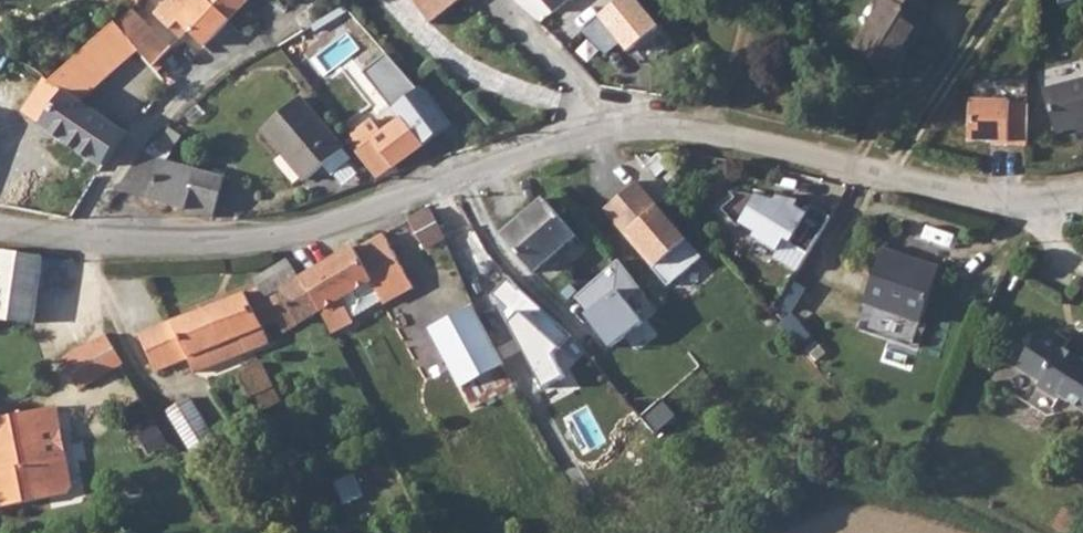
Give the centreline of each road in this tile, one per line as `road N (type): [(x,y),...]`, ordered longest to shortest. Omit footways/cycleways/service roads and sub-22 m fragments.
road 1 (unclassified): [(75,242),(282,240),(572,139),(672,132),(978,191),(1082,193)]
road 2 (unclassified): [(75,242),(144,127),(209,58),(254,41),(279,19)]
road 3 (track): [(978,191),(1082,259)]

